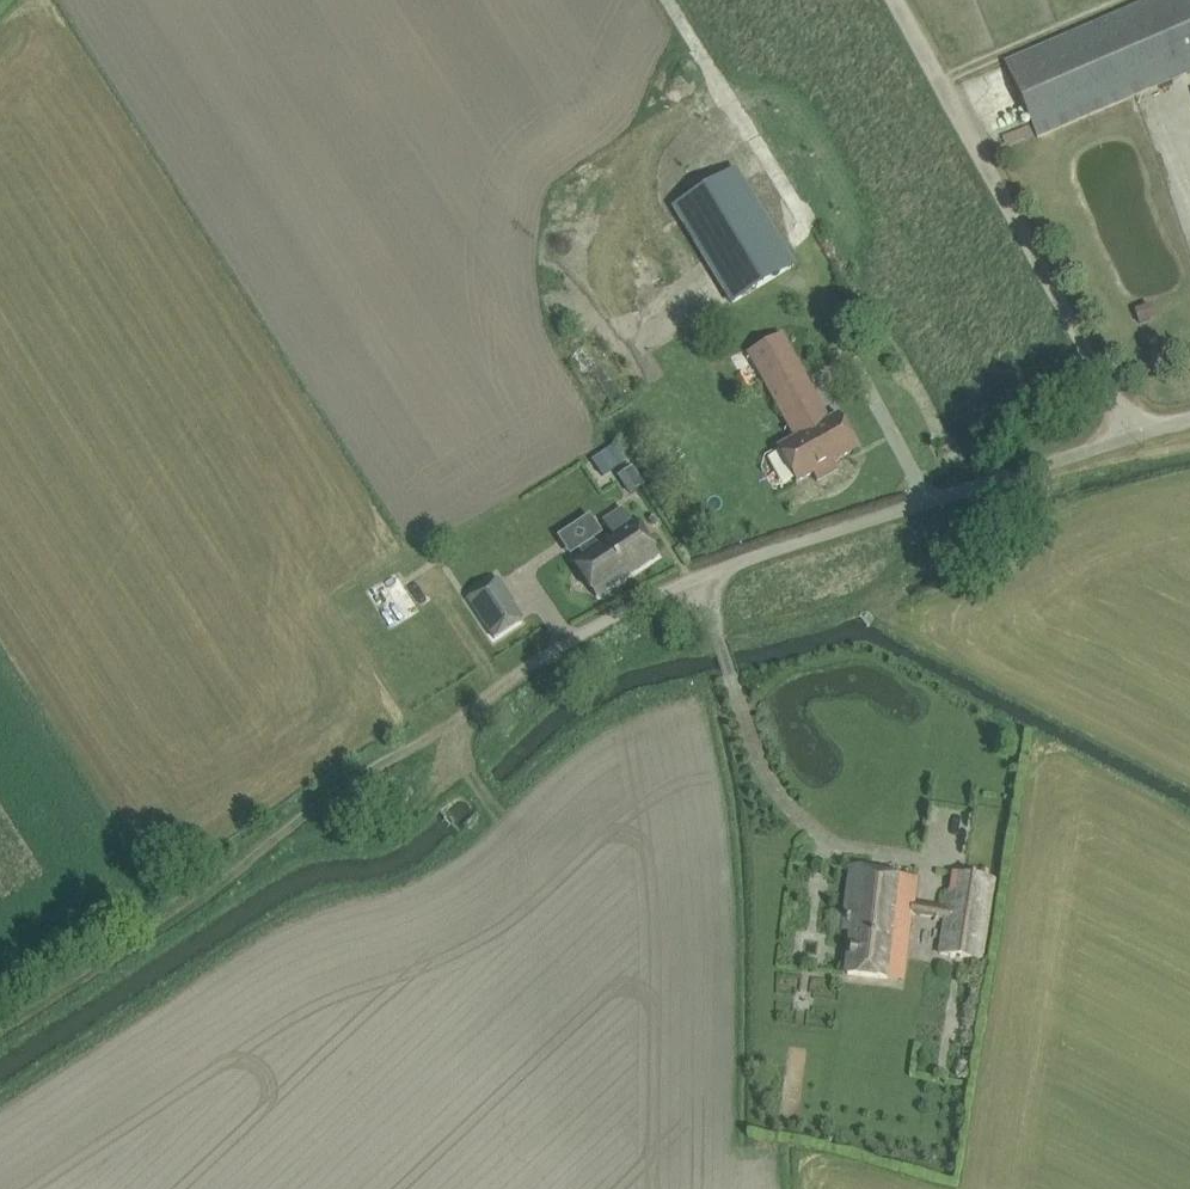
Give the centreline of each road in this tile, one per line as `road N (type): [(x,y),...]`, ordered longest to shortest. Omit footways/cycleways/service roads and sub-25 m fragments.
road 1 (unclassified): [(524,666),(701,575),(1189,418)]
road 2 (track): [(930,501),(741,134),(659,0)]
road 3 (track): [(1130,436),(893,0)]

